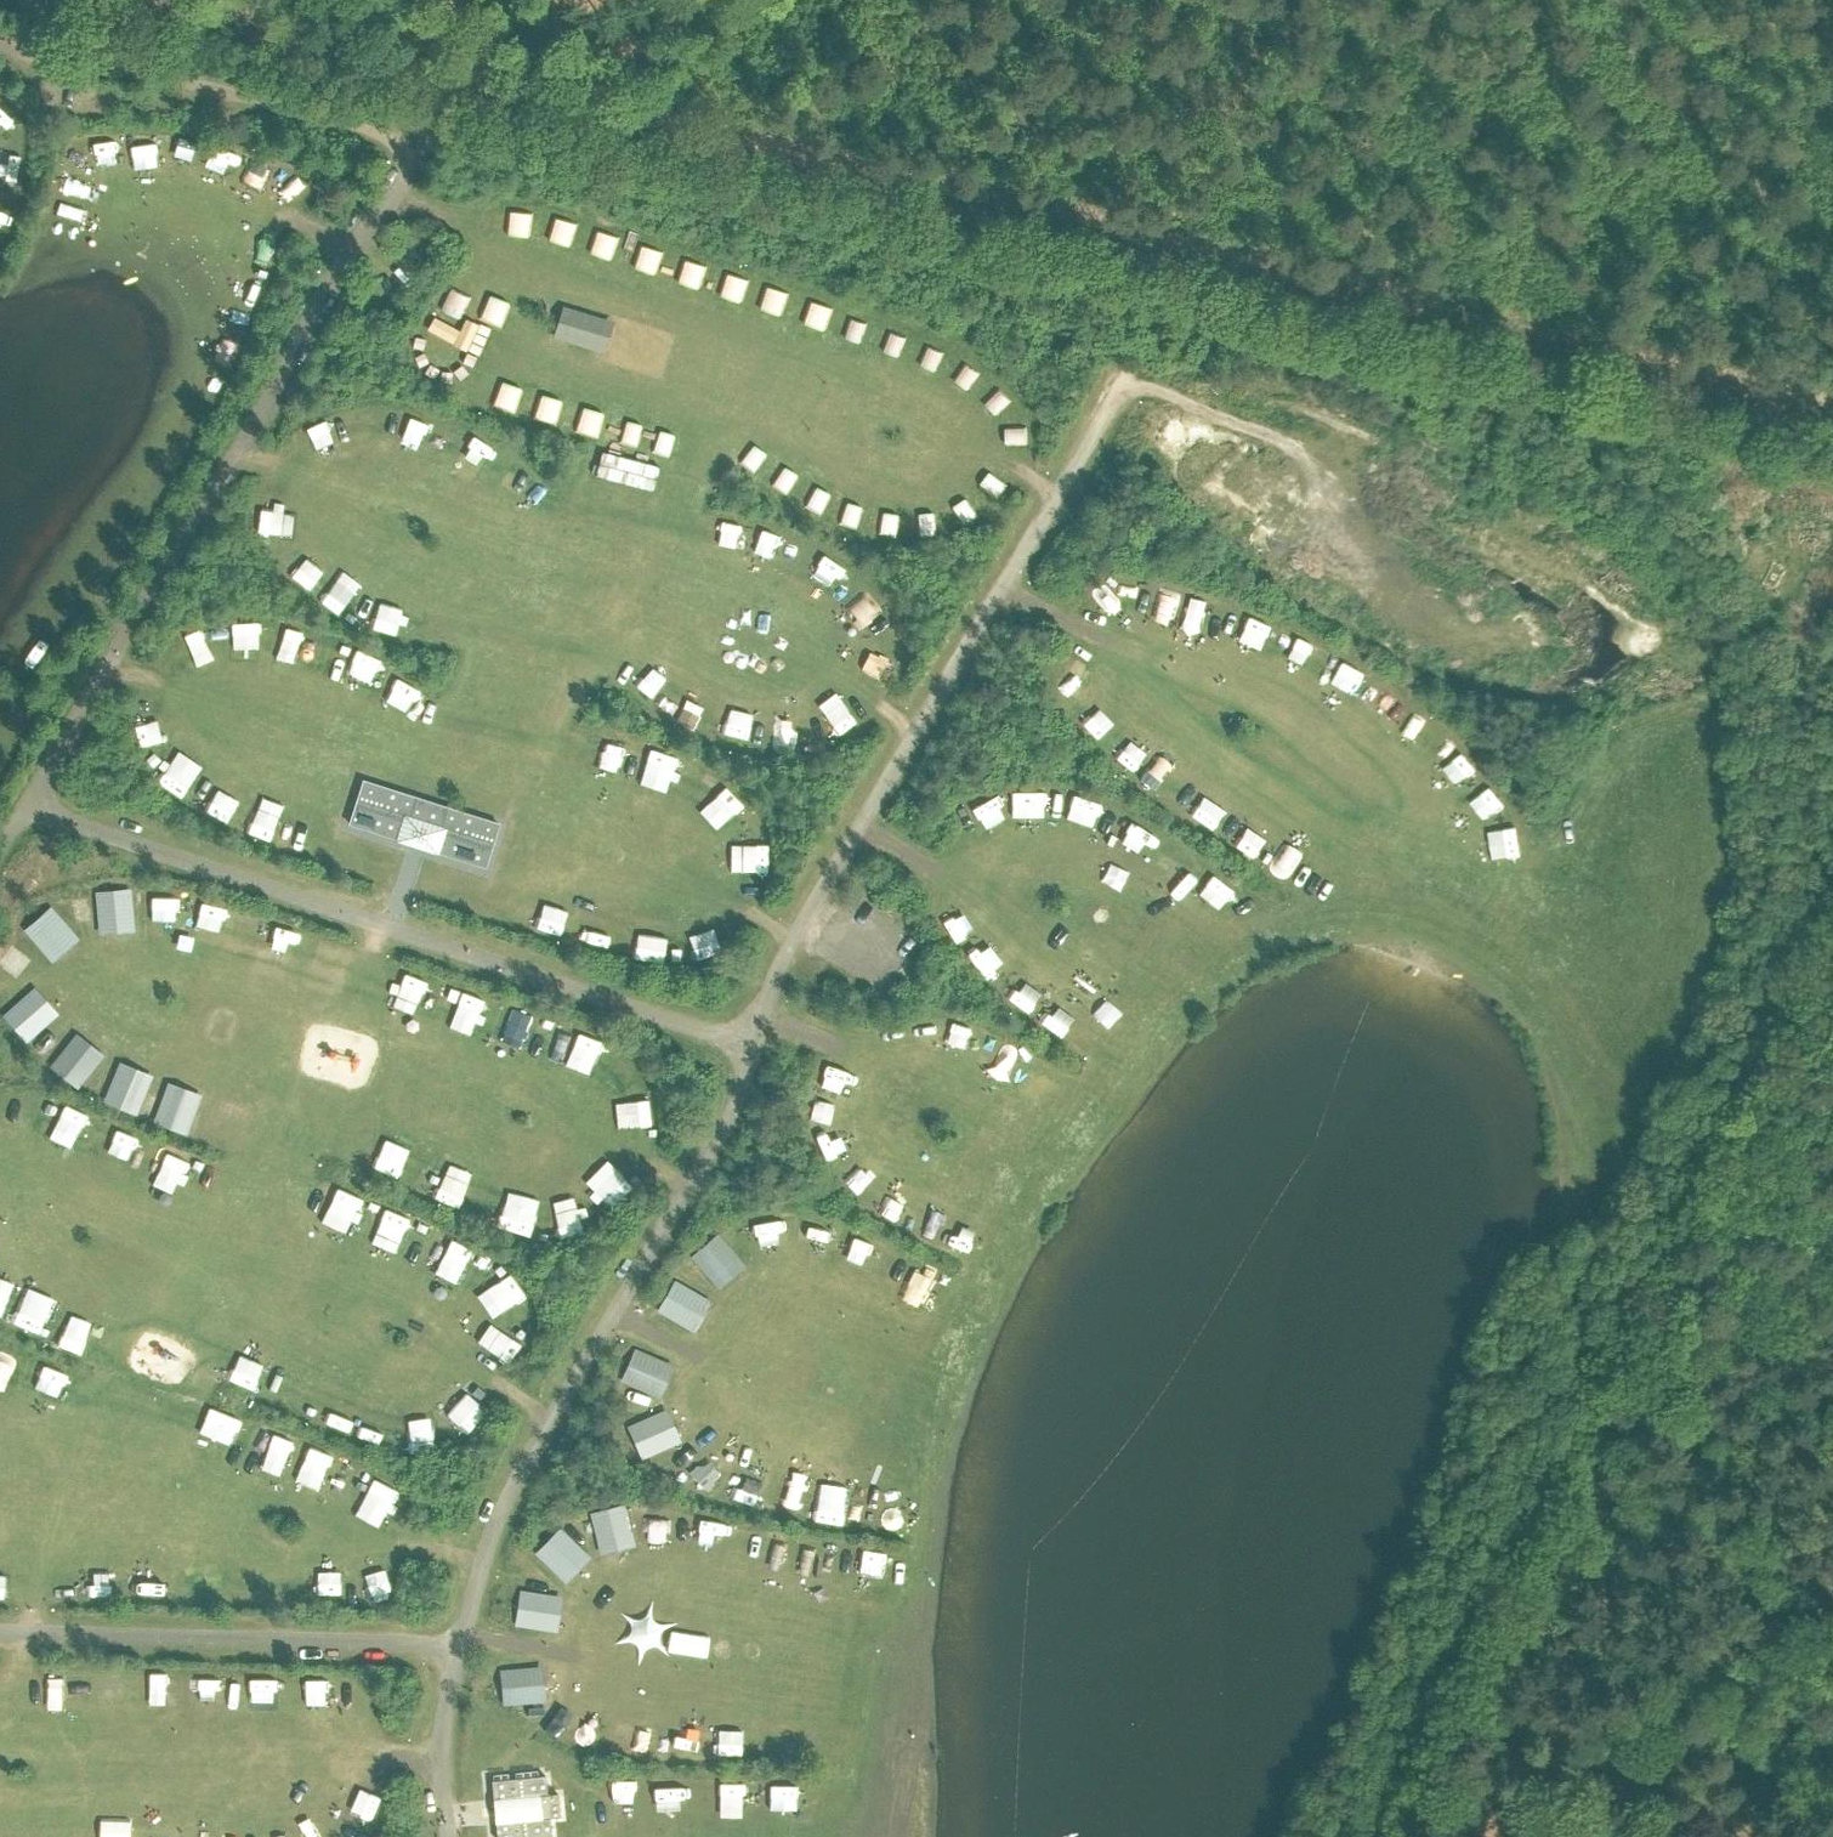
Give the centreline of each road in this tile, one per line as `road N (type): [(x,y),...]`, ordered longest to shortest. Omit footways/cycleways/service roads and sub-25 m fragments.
road 1 (track): [(1832,427),(476,93),(54,0)]
road 2 (track): [(406,171),(398,150),(365,129),(0,43)]
road 3 (track): [(748,0),(645,133)]

